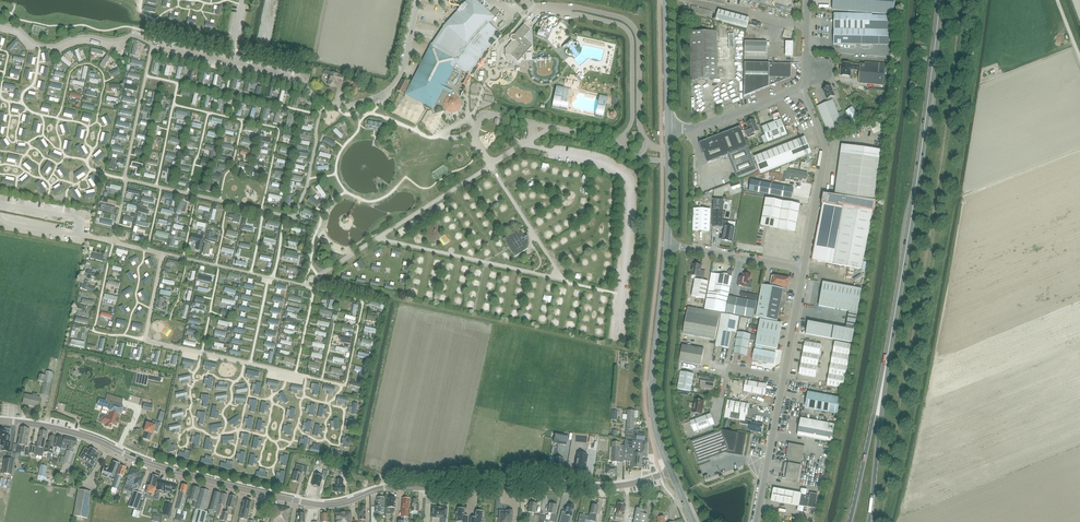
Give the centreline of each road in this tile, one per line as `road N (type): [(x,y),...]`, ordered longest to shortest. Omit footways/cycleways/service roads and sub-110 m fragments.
road 1 (tertiary): [(594,487),(384,488),(313,504),(154,466),(67,432),(0,421)]
road 2 (primary): [(883,385),(940,0)]
road 3 (tertiary): [(671,471),(652,401),(667,245)]
road 4 (unclassified): [(804,269),(824,153),(803,88)]
road 5 (unclassified): [(757,521),(783,379)]
road 6 (unclassified): [(668,130),(723,121),(803,88)]
road 7 (primary): [(883,385),(849,521)]
road 8 (unclassified): [(804,269),(667,245)]
road 9 (primary): [(868,521),(883,385)]
road 10 (tertiary): [(668,130),(666,0)]

